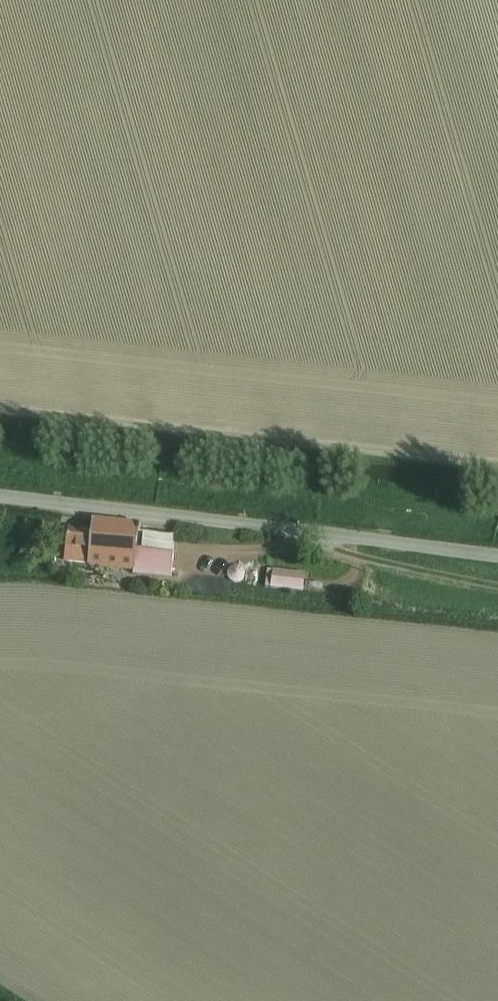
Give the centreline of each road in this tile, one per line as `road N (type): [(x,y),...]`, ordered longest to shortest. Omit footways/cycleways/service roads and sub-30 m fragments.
road 1 (tertiary): [(497,556),(0,495)]
road 2 (track): [(497,460),(0,404)]

